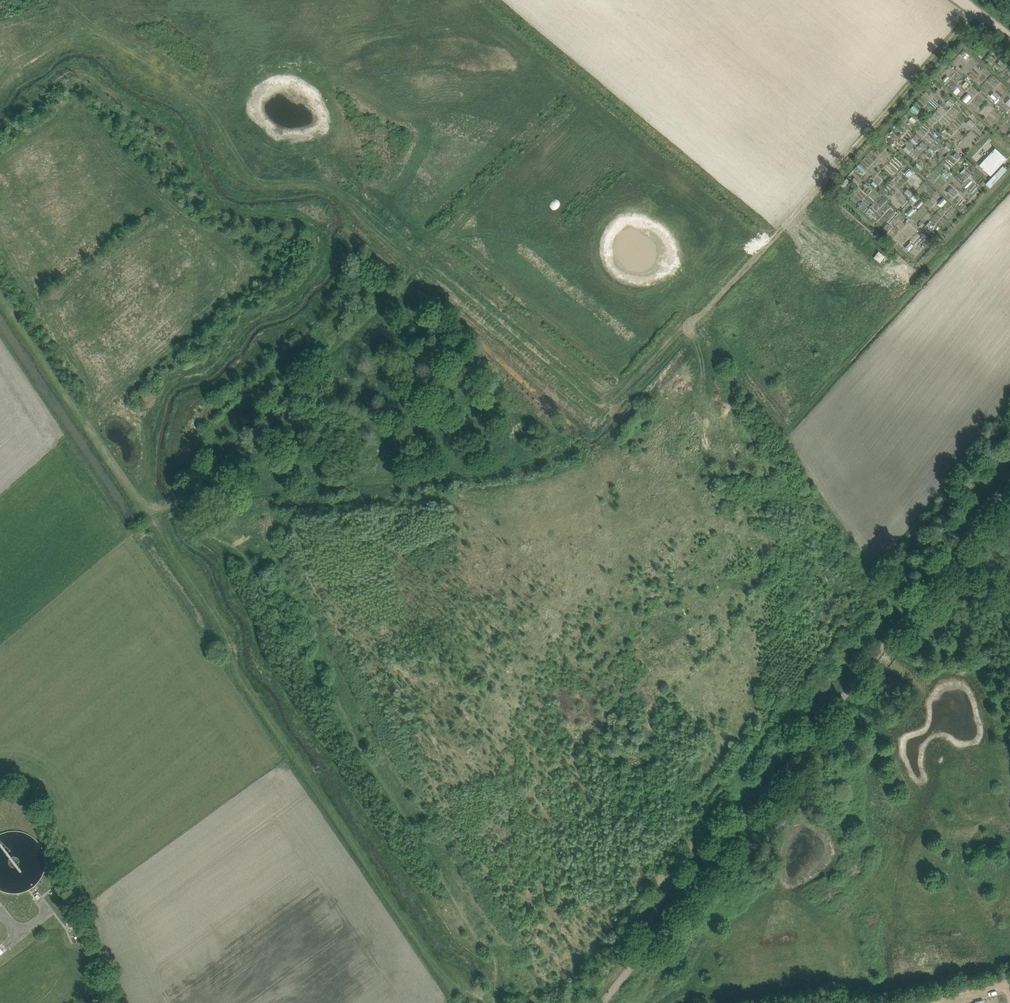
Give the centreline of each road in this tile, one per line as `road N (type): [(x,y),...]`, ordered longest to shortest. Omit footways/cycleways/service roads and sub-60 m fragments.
road 1 (track): [(1009,165),(904,285),(891,272)]

